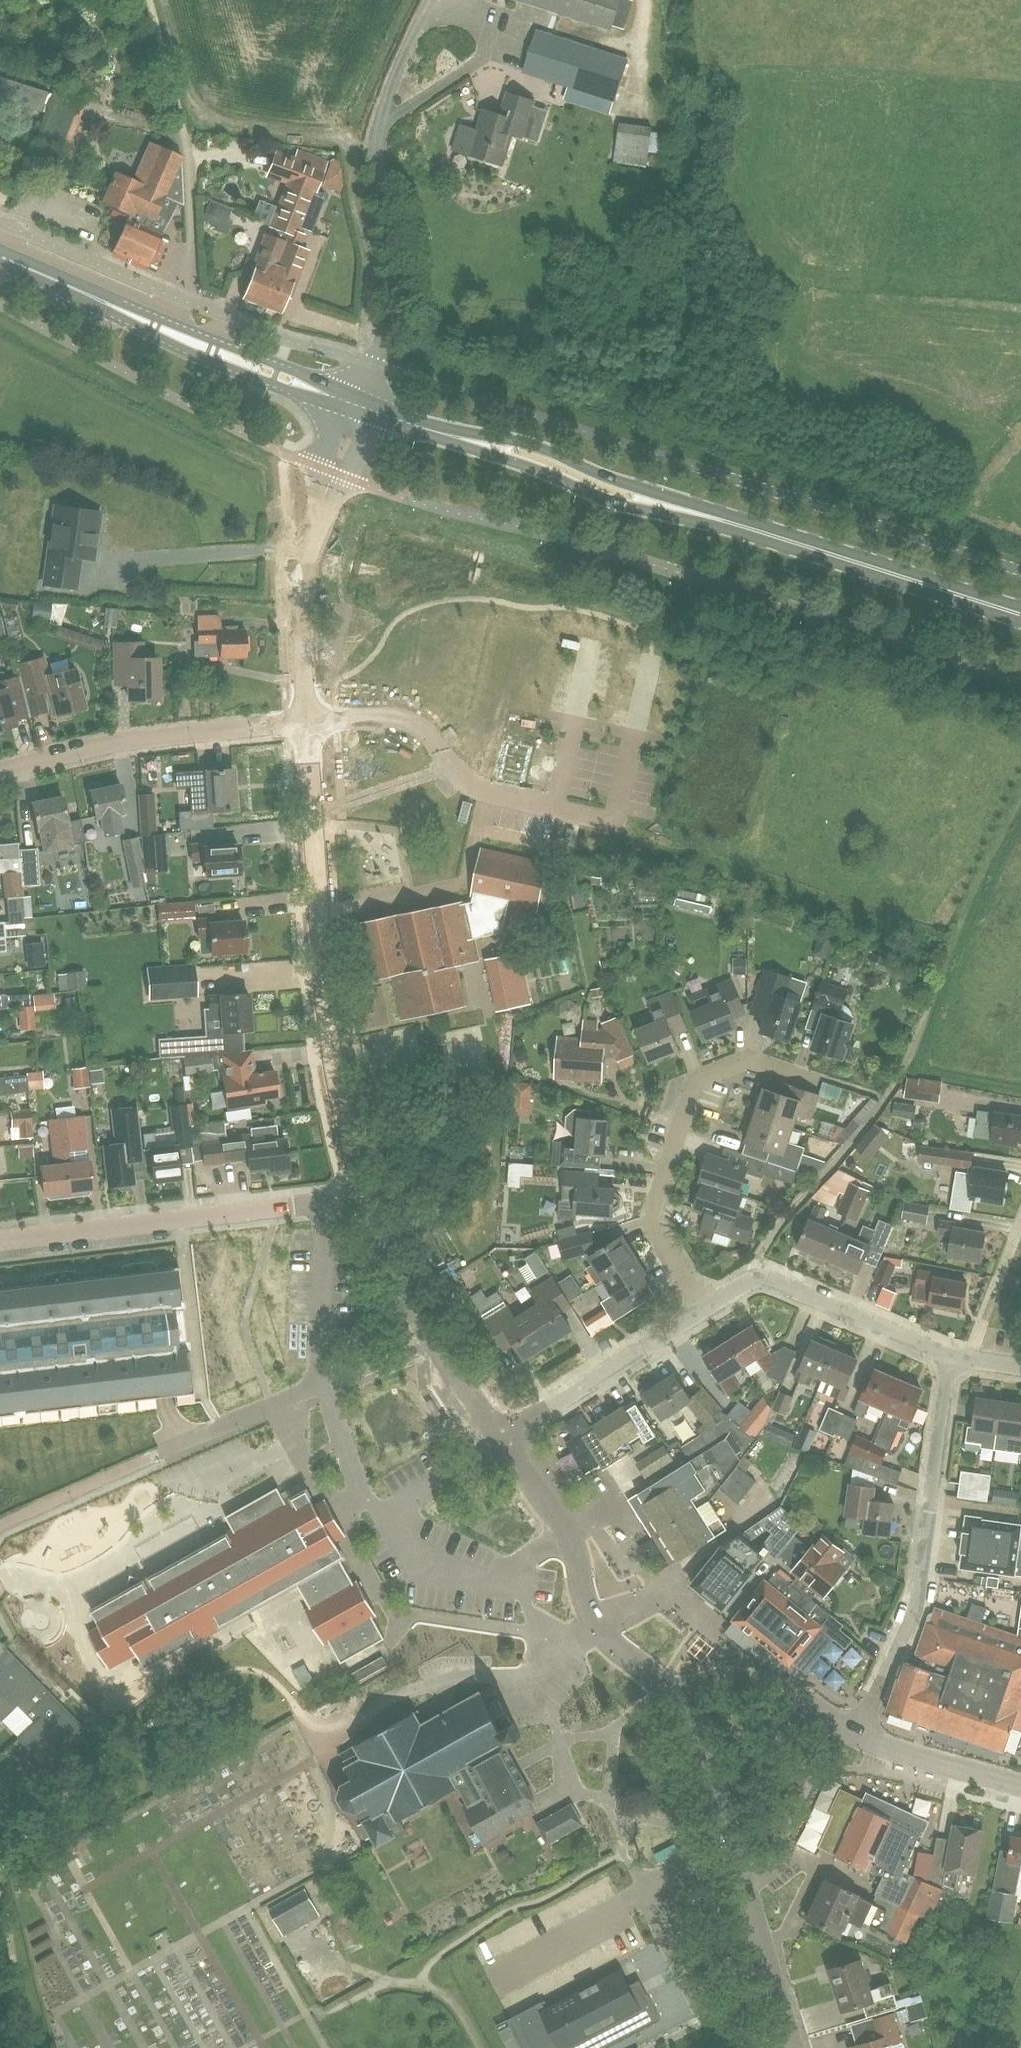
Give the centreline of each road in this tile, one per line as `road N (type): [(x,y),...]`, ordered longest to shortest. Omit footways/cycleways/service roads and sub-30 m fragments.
road 1 (primary): [(1020,615),(355,406)]
road 2 (tertiary): [(367,1197),(336,1101),(305,724)]
road 3 (track): [(379,342),(369,322),(369,233),(348,143),(227,122),(195,107),(162,0)]
road 4 (residential): [(952,1354),(914,1601),(858,1730)]
road 5 (residential): [(0,1241),(367,1197)]
road 6 (residential): [(699,1311),(657,1232),(658,1199),(691,1094),(711,1073),(747,1062),(783,1073)]
road 7 (tertiary): [(677,1698),(612,1645),(596,1620),(573,1537),(499,1433)]
road 8 (tertiary): [(305,724),(303,564),(355,406)]
road 9 (residential): [(0,771),(126,741),(305,724)]
road 10 (residential): [(699,1311),(749,1280),(772,1278),(952,1354)]
road 11 (tertiary): [(499,1433),(435,1342),(367,1197)]
road 12 (residential): [(499,1433),(699,1311)]
road 13 (unclassified): [(172,332),(190,242),(182,121)]
road 14 (primary): [(355,406),(172,332)]
road 15 (tertiary): [(858,1730),(763,1680),(718,1680),(677,1698)]
road 16 (tertiary): [(745,1877),(677,1698)]
road 17 (primary): [(172,332),(0,258)]
road 18 (tertiary): [(794,2047),(745,1877)]
road 19 (tertiary): [(1020,1783),(858,1730)]
road 20 (residential): [(1020,1233),(973,1359)]
road 21 (track): [(182,121),(150,0)]

